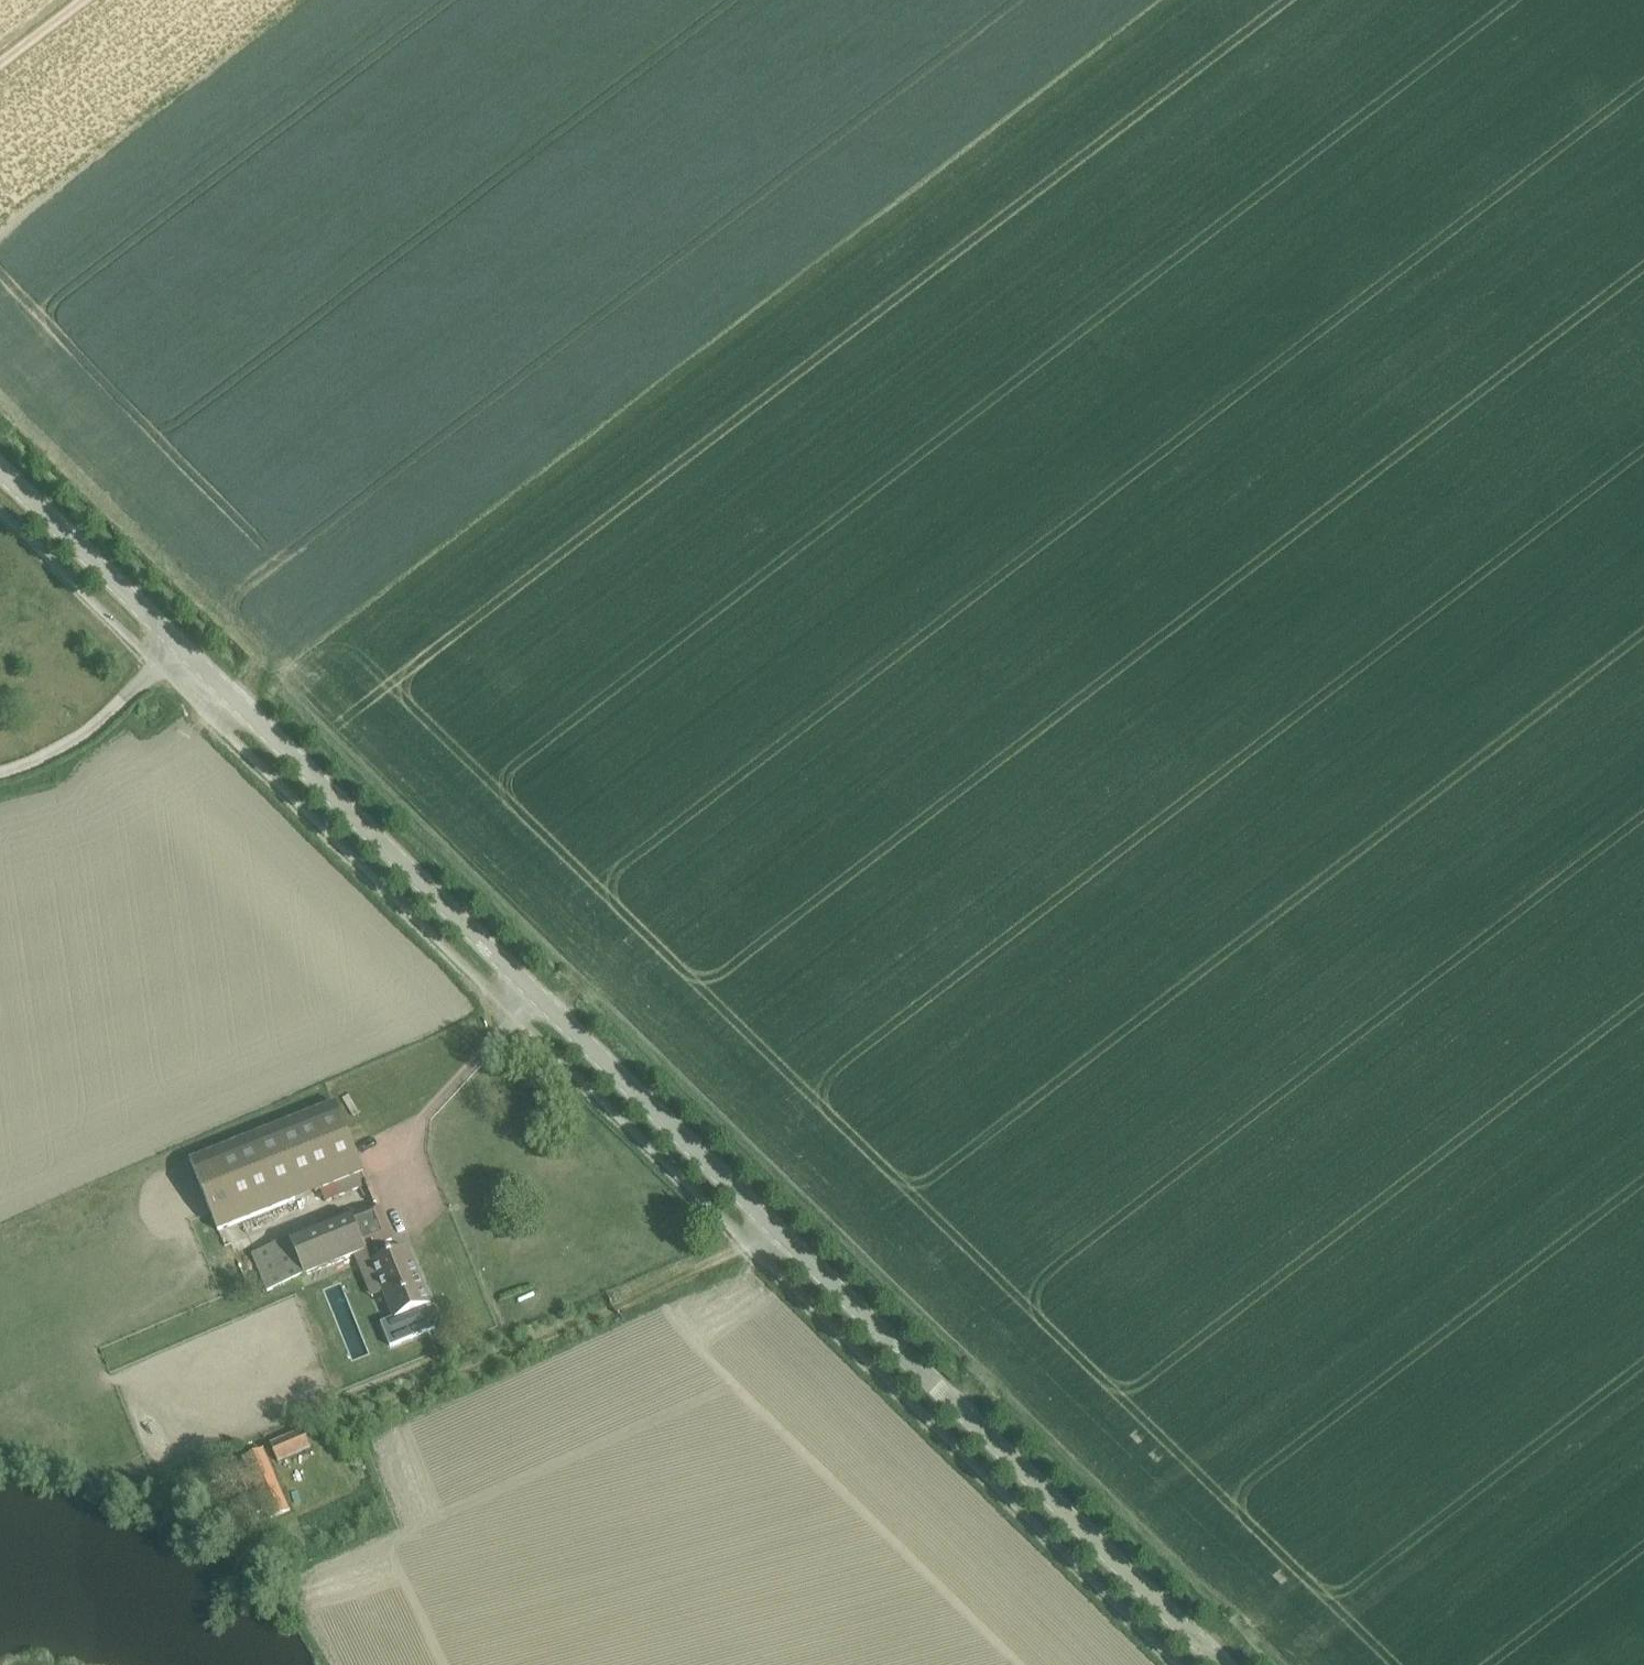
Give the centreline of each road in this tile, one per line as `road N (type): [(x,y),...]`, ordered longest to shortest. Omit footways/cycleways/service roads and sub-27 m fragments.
road 1 (tertiary): [(1219,1664),(0,470)]

